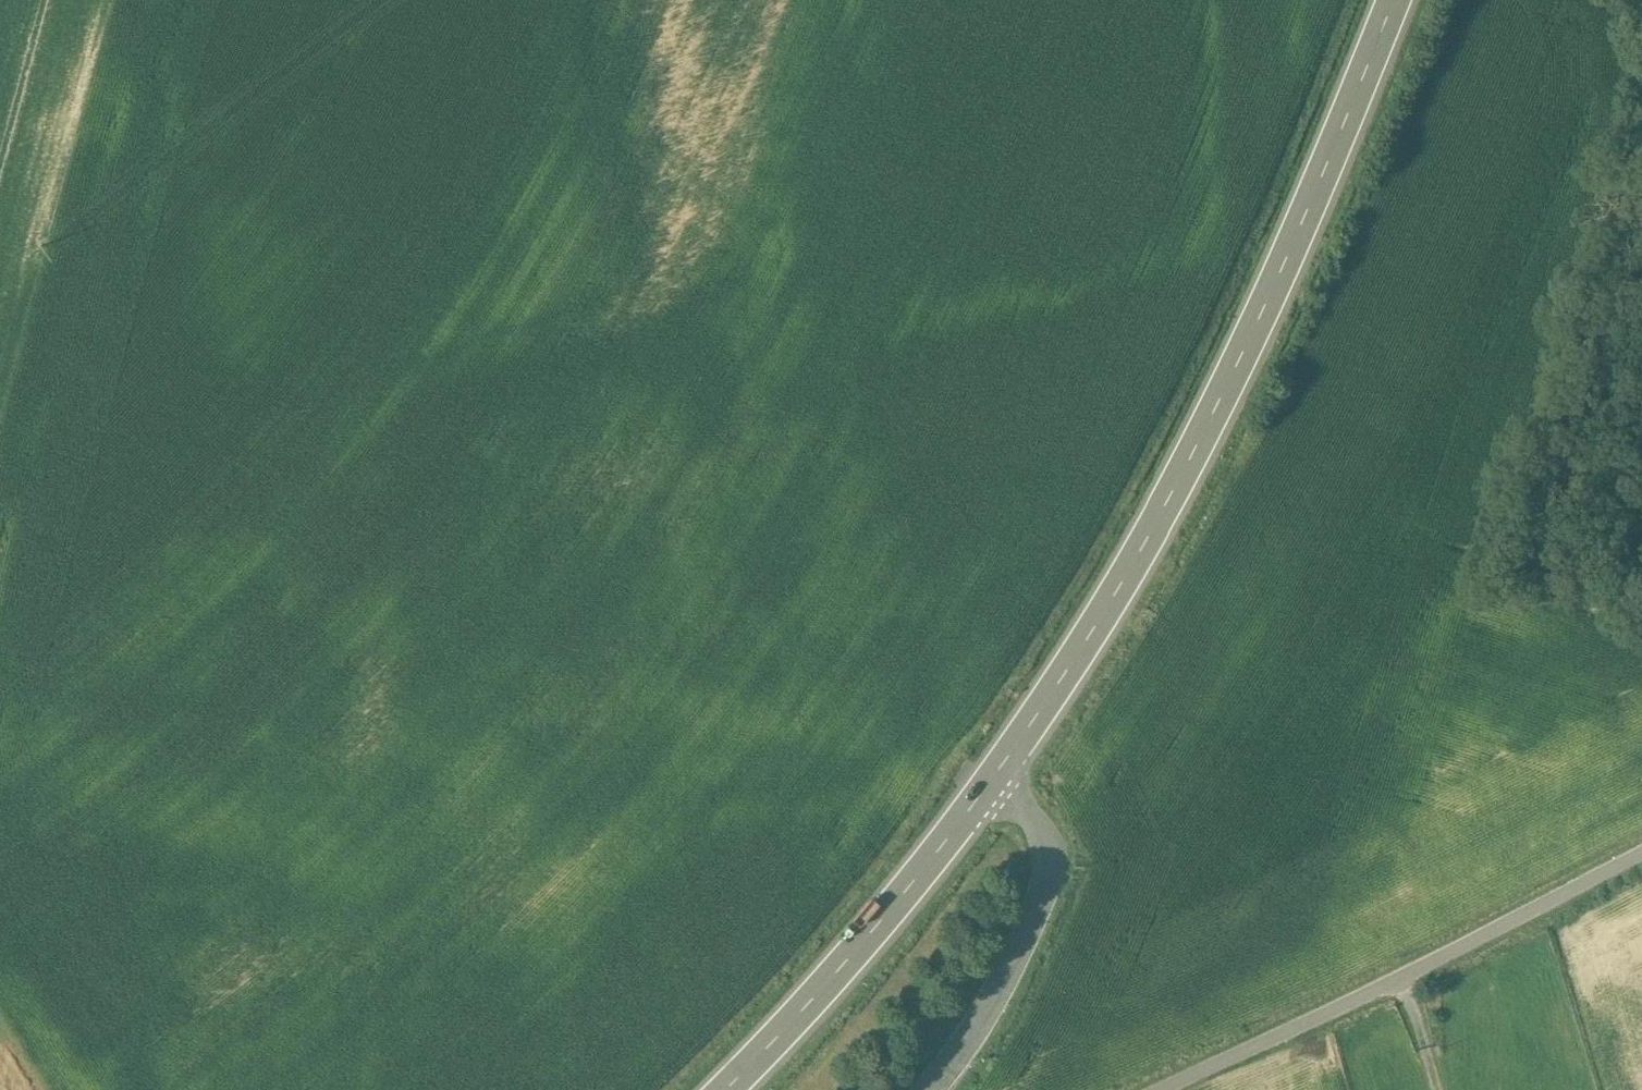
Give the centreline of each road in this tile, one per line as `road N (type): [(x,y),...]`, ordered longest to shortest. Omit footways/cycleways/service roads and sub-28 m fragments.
road 1 (secondary): [(727,1089),(923,869),(1088,634),(1169,498),(1253,327),(1391,0)]
road 2 (unclassified): [(1155,1089),(1402,980),(1641,849)]

